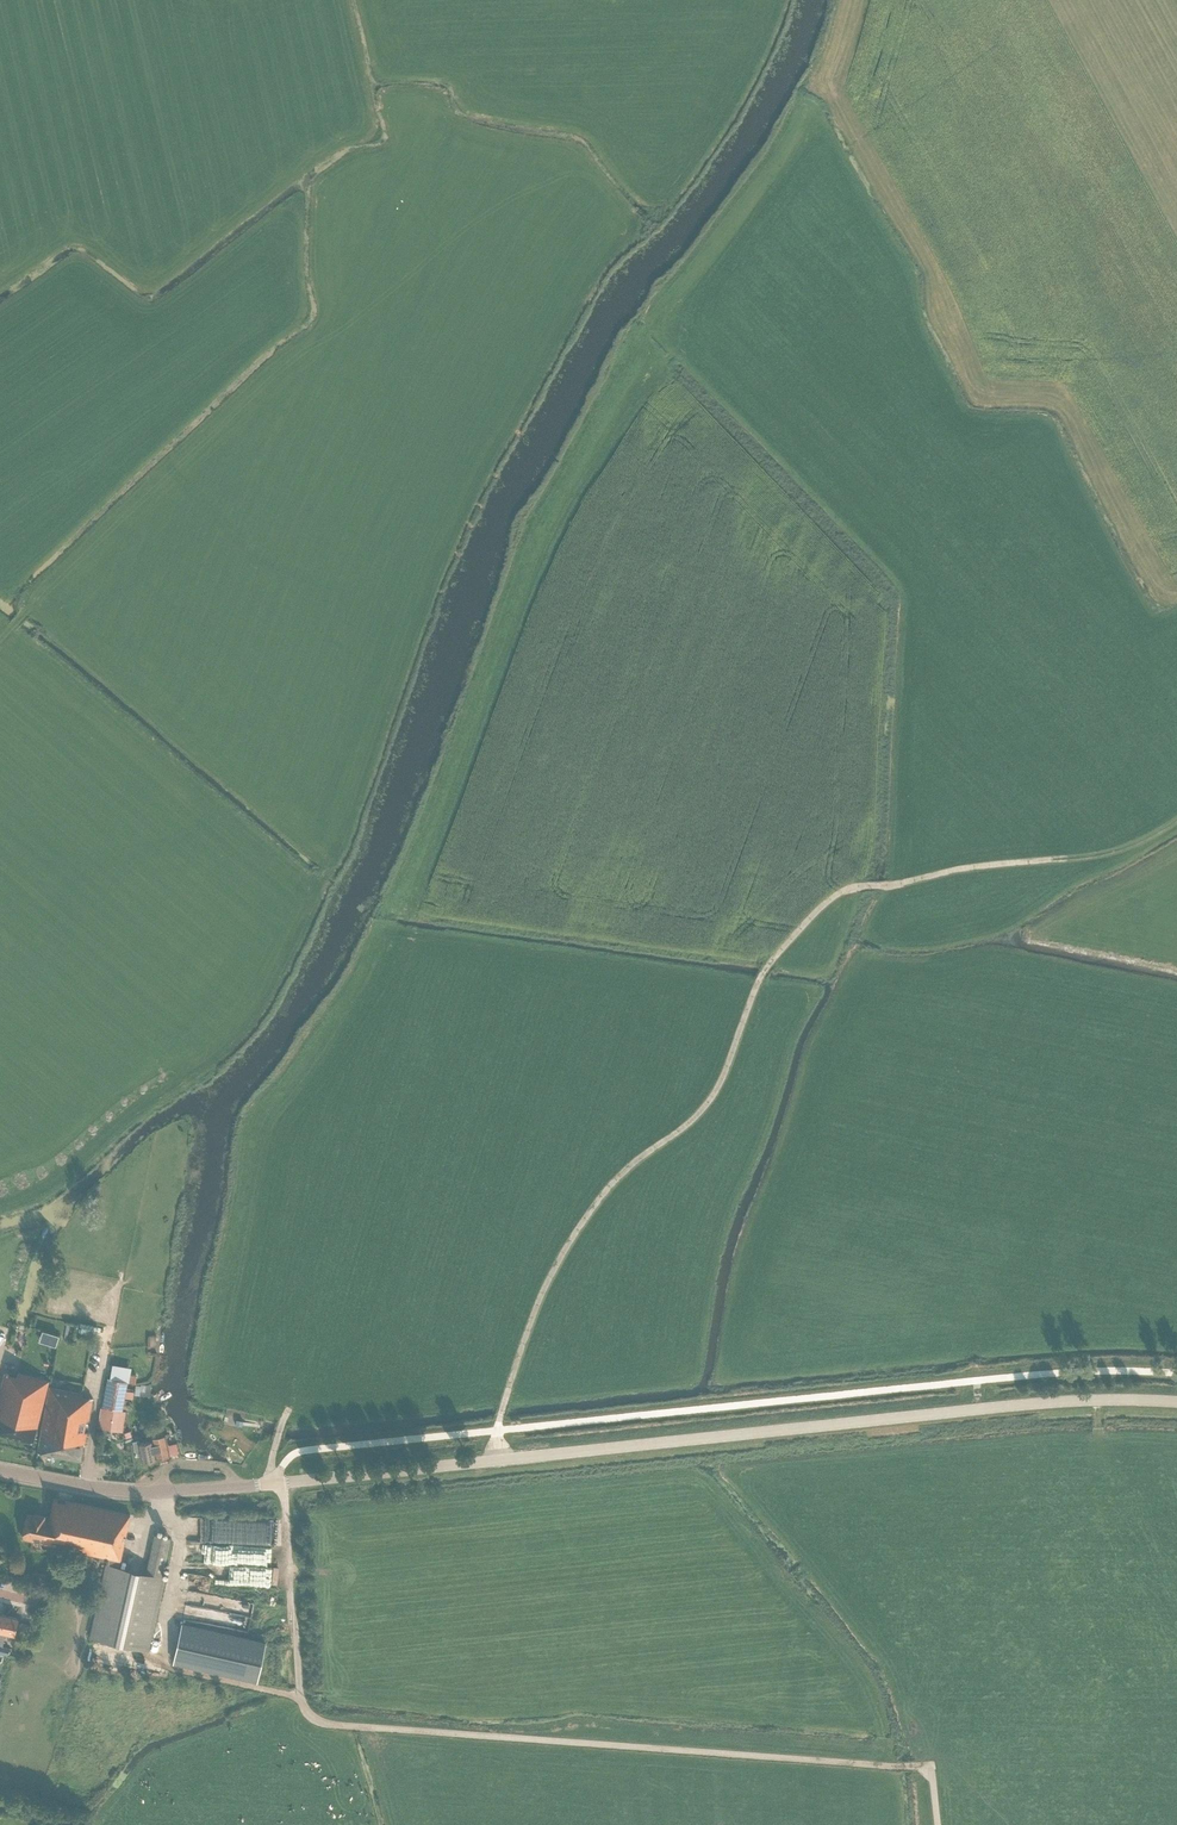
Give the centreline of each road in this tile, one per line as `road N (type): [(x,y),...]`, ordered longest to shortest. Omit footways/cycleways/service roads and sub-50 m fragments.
road 1 (tertiary): [(0,1471),(163,1492),(1043,1403),(1176,1401)]
road 2 (track): [(501,1460),(506,1396),(567,1245),(608,1188),(686,1126),(718,1088),(767,967),(833,898),(850,886),(1095,851),(1176,811)]
road 3 (track): [(95,1652),(300,1699),(326,1723),(931,1768),(938,1824)]
road 4 (track): [(281,1484),(300,1699)]

